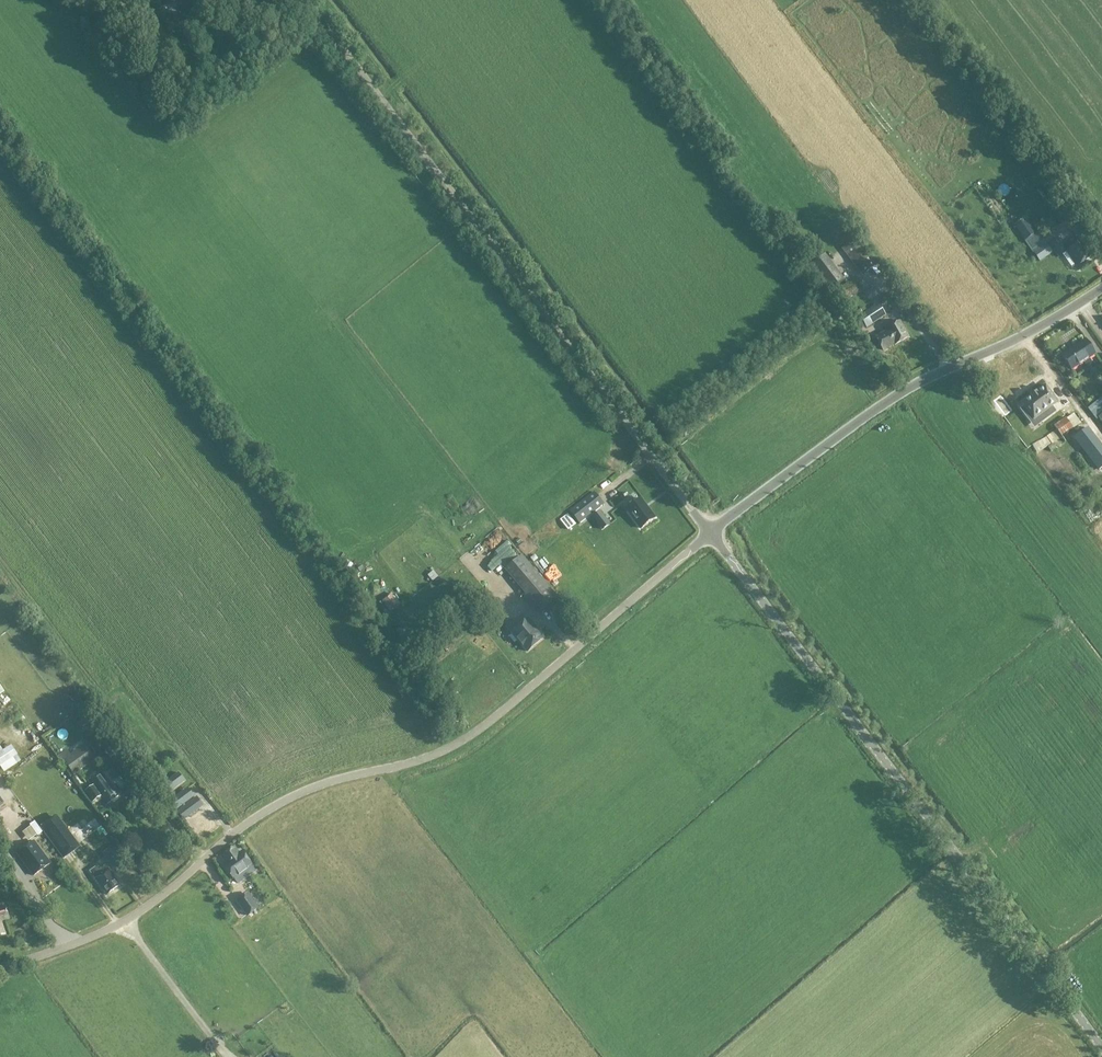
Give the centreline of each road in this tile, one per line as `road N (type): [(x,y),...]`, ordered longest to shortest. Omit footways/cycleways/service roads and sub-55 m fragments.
road 1 (unclassified): [(0,969),(137,914),(239,830),(305,792),(463,741),(709,533)]
road 2 (unclassified): [(709,533),(308,0)]
road 3 (unclassified): [(1101,1048),(709,533)]
road 4 (unclassified): [(709,533),(907,387),(1031,330),(1101,287)]

